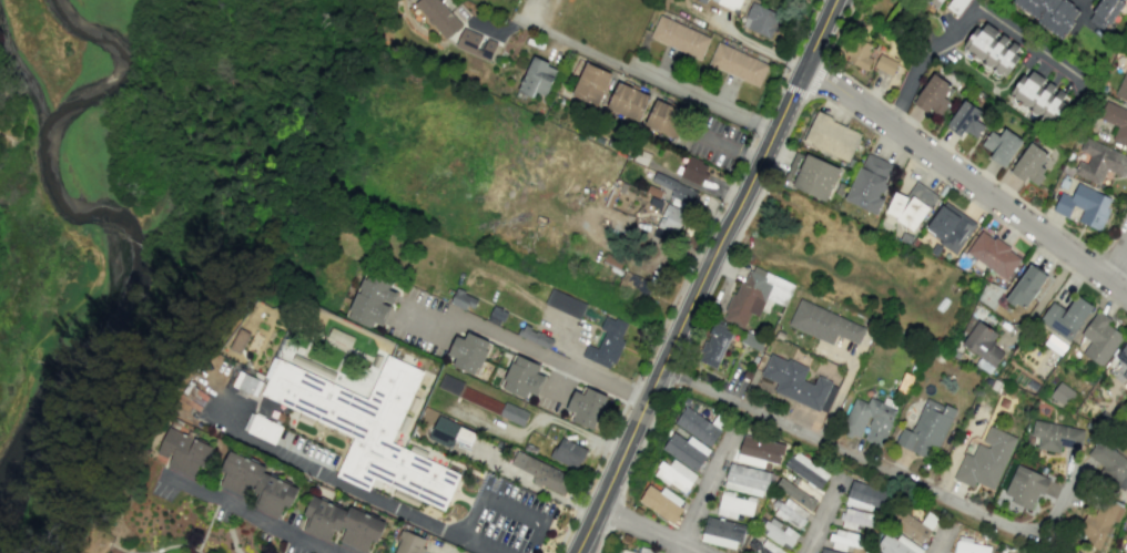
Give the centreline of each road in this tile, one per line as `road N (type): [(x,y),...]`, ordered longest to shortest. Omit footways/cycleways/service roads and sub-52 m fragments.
road 1 (secondary): [(578,552),(839,0)]
road 2 (residential): [(666,371),(1027,531),(1045,533),(1059,518),(1078,475)]
road 3 (residential): [(805,73),(892,122),(1126,290)]
road 4 (residential): [(892,122),(935,44),(981,9),(1080,76)]
road 5 (residential): [(780,130),(582,48)]
road 6 (residential): [(331,552),(173,478)]
road 7 (residential): [(731,432),(678,552)]

